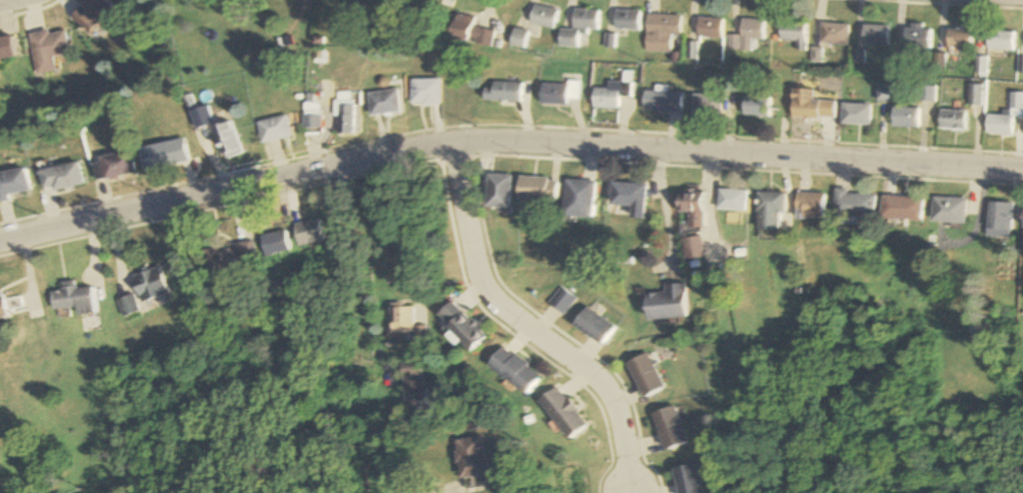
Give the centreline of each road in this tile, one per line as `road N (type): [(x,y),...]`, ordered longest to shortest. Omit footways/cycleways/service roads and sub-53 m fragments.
road 1 (tertiary): [(1022,170),(499,140),(0,243)]
road 2 (residential): [(457,143),(477,271),(497,303),(596,377),(616,410),(630,492)]

